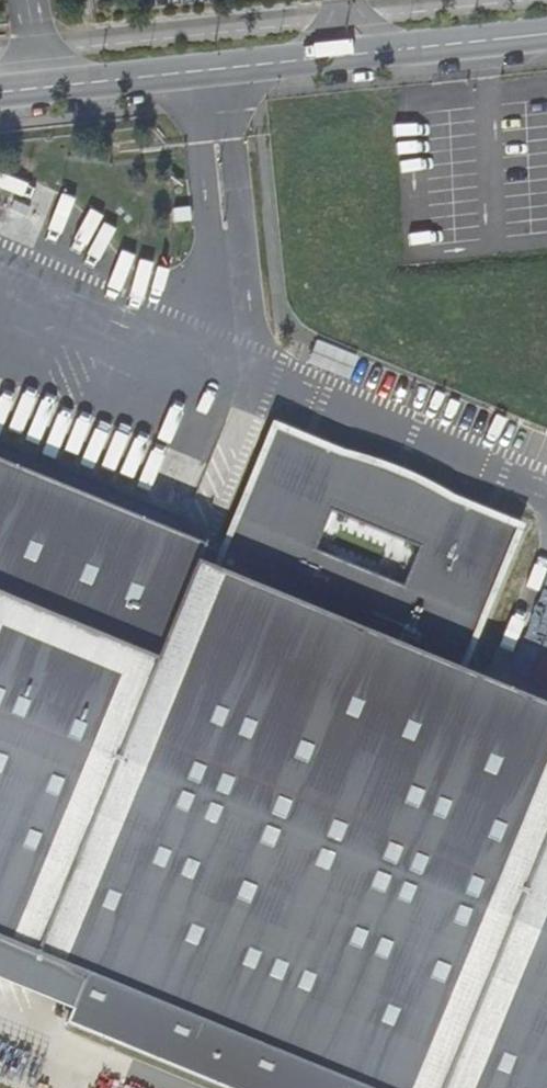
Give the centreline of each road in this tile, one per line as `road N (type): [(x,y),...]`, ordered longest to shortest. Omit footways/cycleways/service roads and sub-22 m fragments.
road 1 (tertiary): [(0,95),(546,35)]

